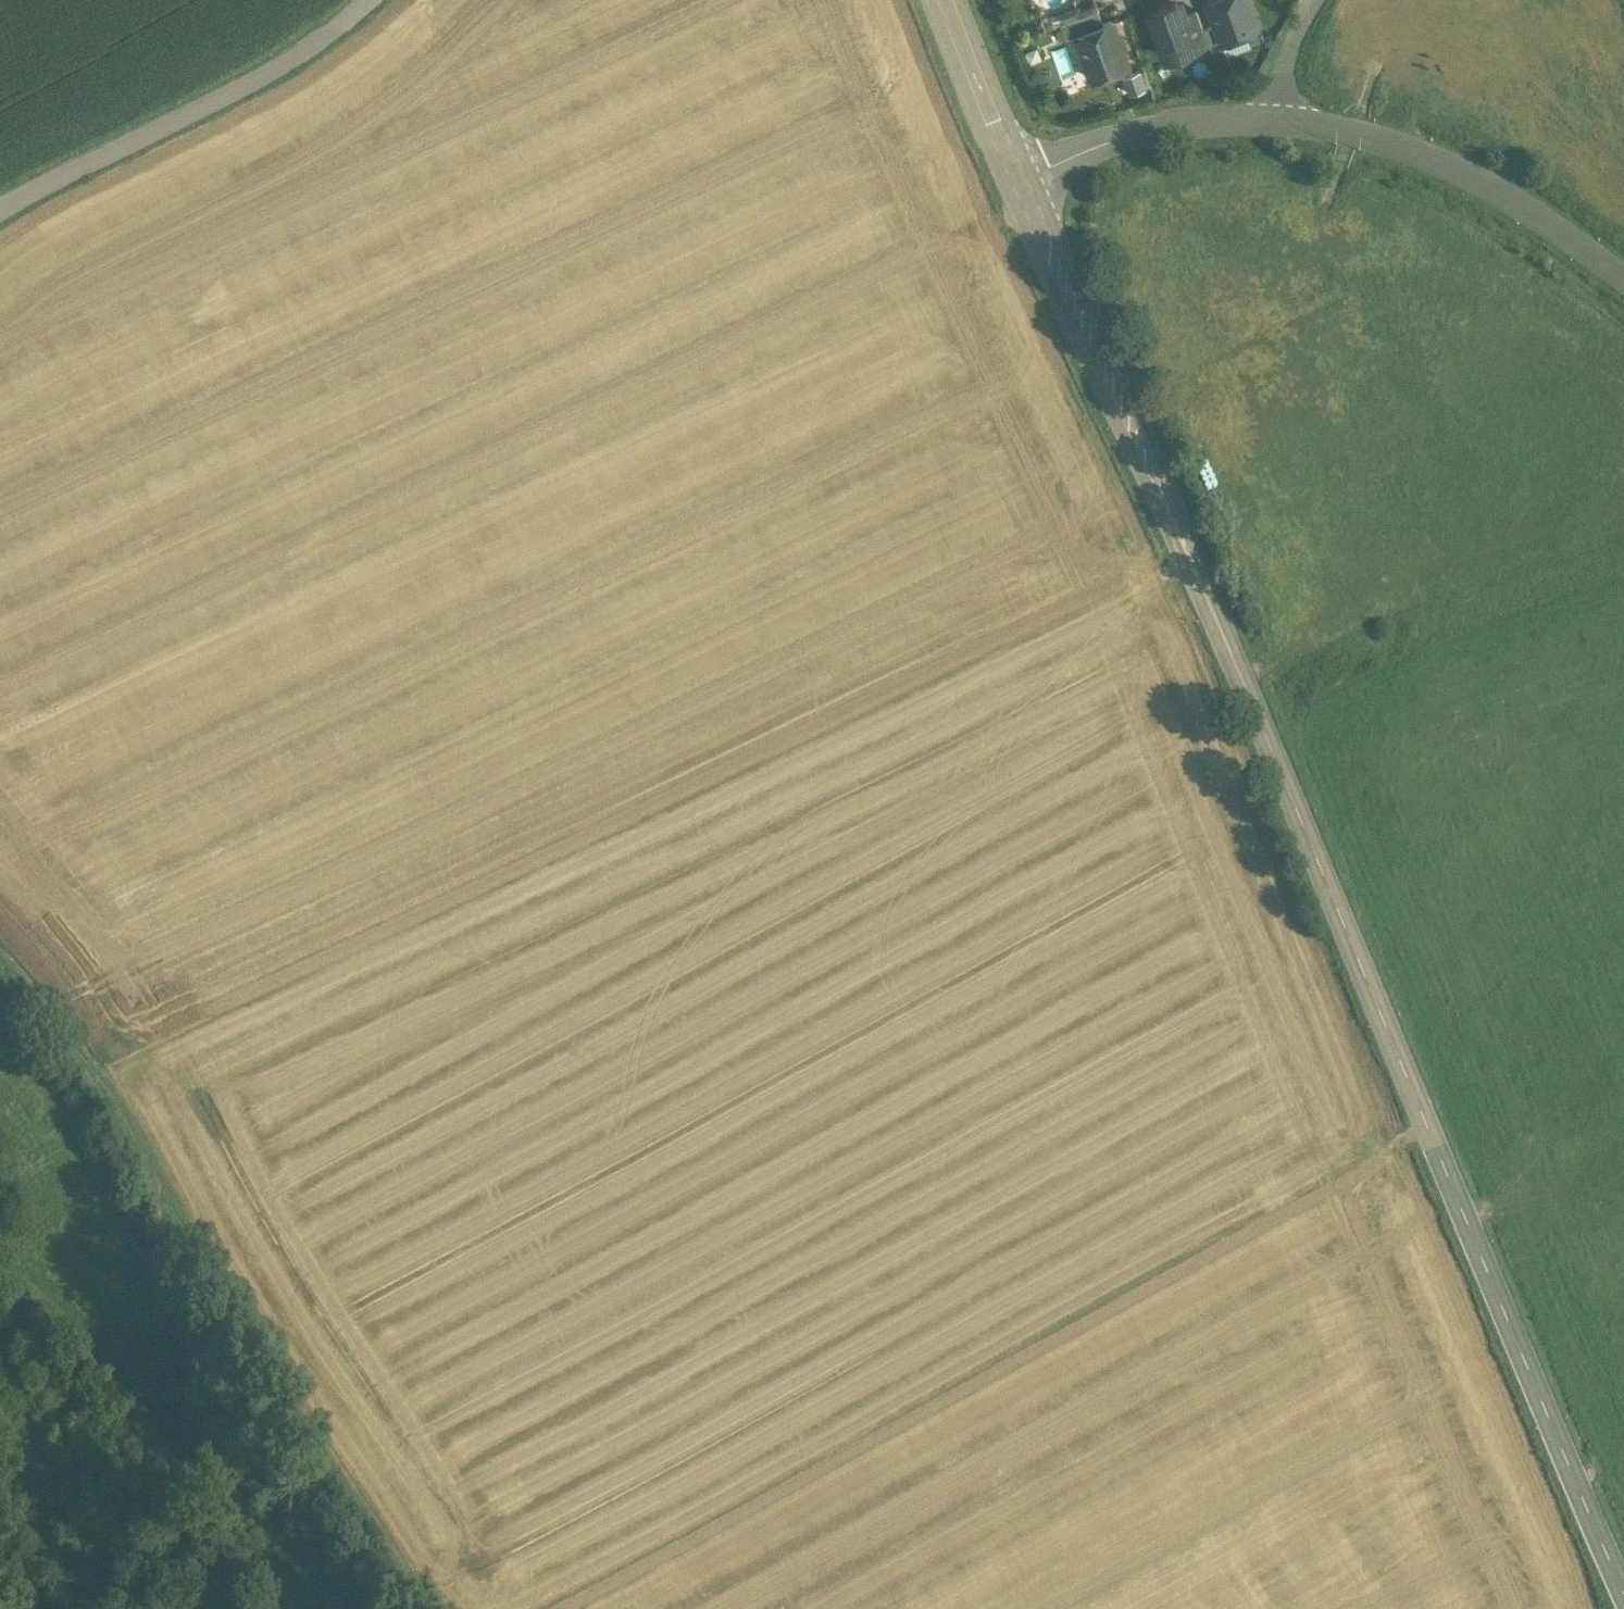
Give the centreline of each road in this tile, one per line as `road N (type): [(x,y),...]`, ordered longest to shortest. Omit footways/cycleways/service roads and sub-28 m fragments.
road 1 (tertiary): [(1020,178),(1163,494),(1623,1596)]
road 2 (track): [(0,965),(84,1054),(252,1351),(418,1608)]
road 3 (track): [(264,1608),(181,1468),(86,1346),(0,1267)]
road 4 (tertiary): [(369,0),(311,50),(0,214)]
road 5 (unclassified): [(1281,122),(1361,133),(1433,157),(1496,186),(1623,275)]
road 6 (unclassified): [(1020,178),(1157,129),(1281,122)]
road 7 (tertiary): [(949,0),(1020,178)]
road 8 (track): [(1377,67),(1326,206)]
road 9 (residential): [(1281,122),(1288,63),(1319,0)]

